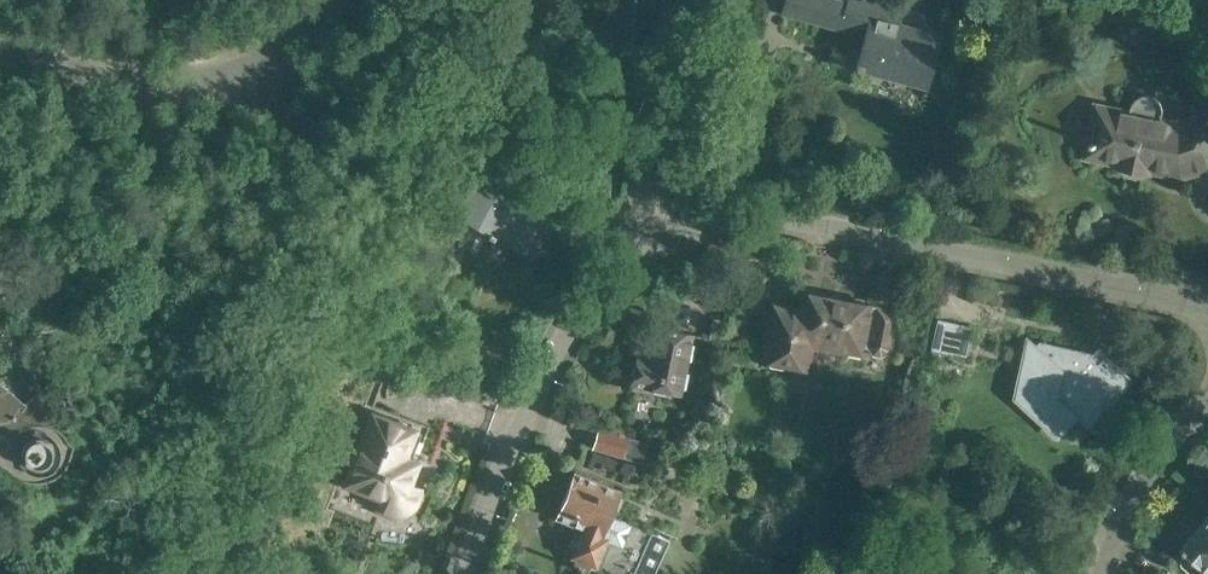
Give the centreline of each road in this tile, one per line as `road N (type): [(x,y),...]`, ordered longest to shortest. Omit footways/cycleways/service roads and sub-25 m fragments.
road 1 (residential): [(1207,320),(860,226),(642,201)]
road 2 (residential): [(464,573),(539,373),(642,201)]
road 3 (residential): [(0,54),(124,87),(236,79),(273,61),(325,0)]
road 4 (residential): [(1101,573),(1143,471),(1207,389)]
road 5 (residential): [(642,201),(658,143),(676,0)]

